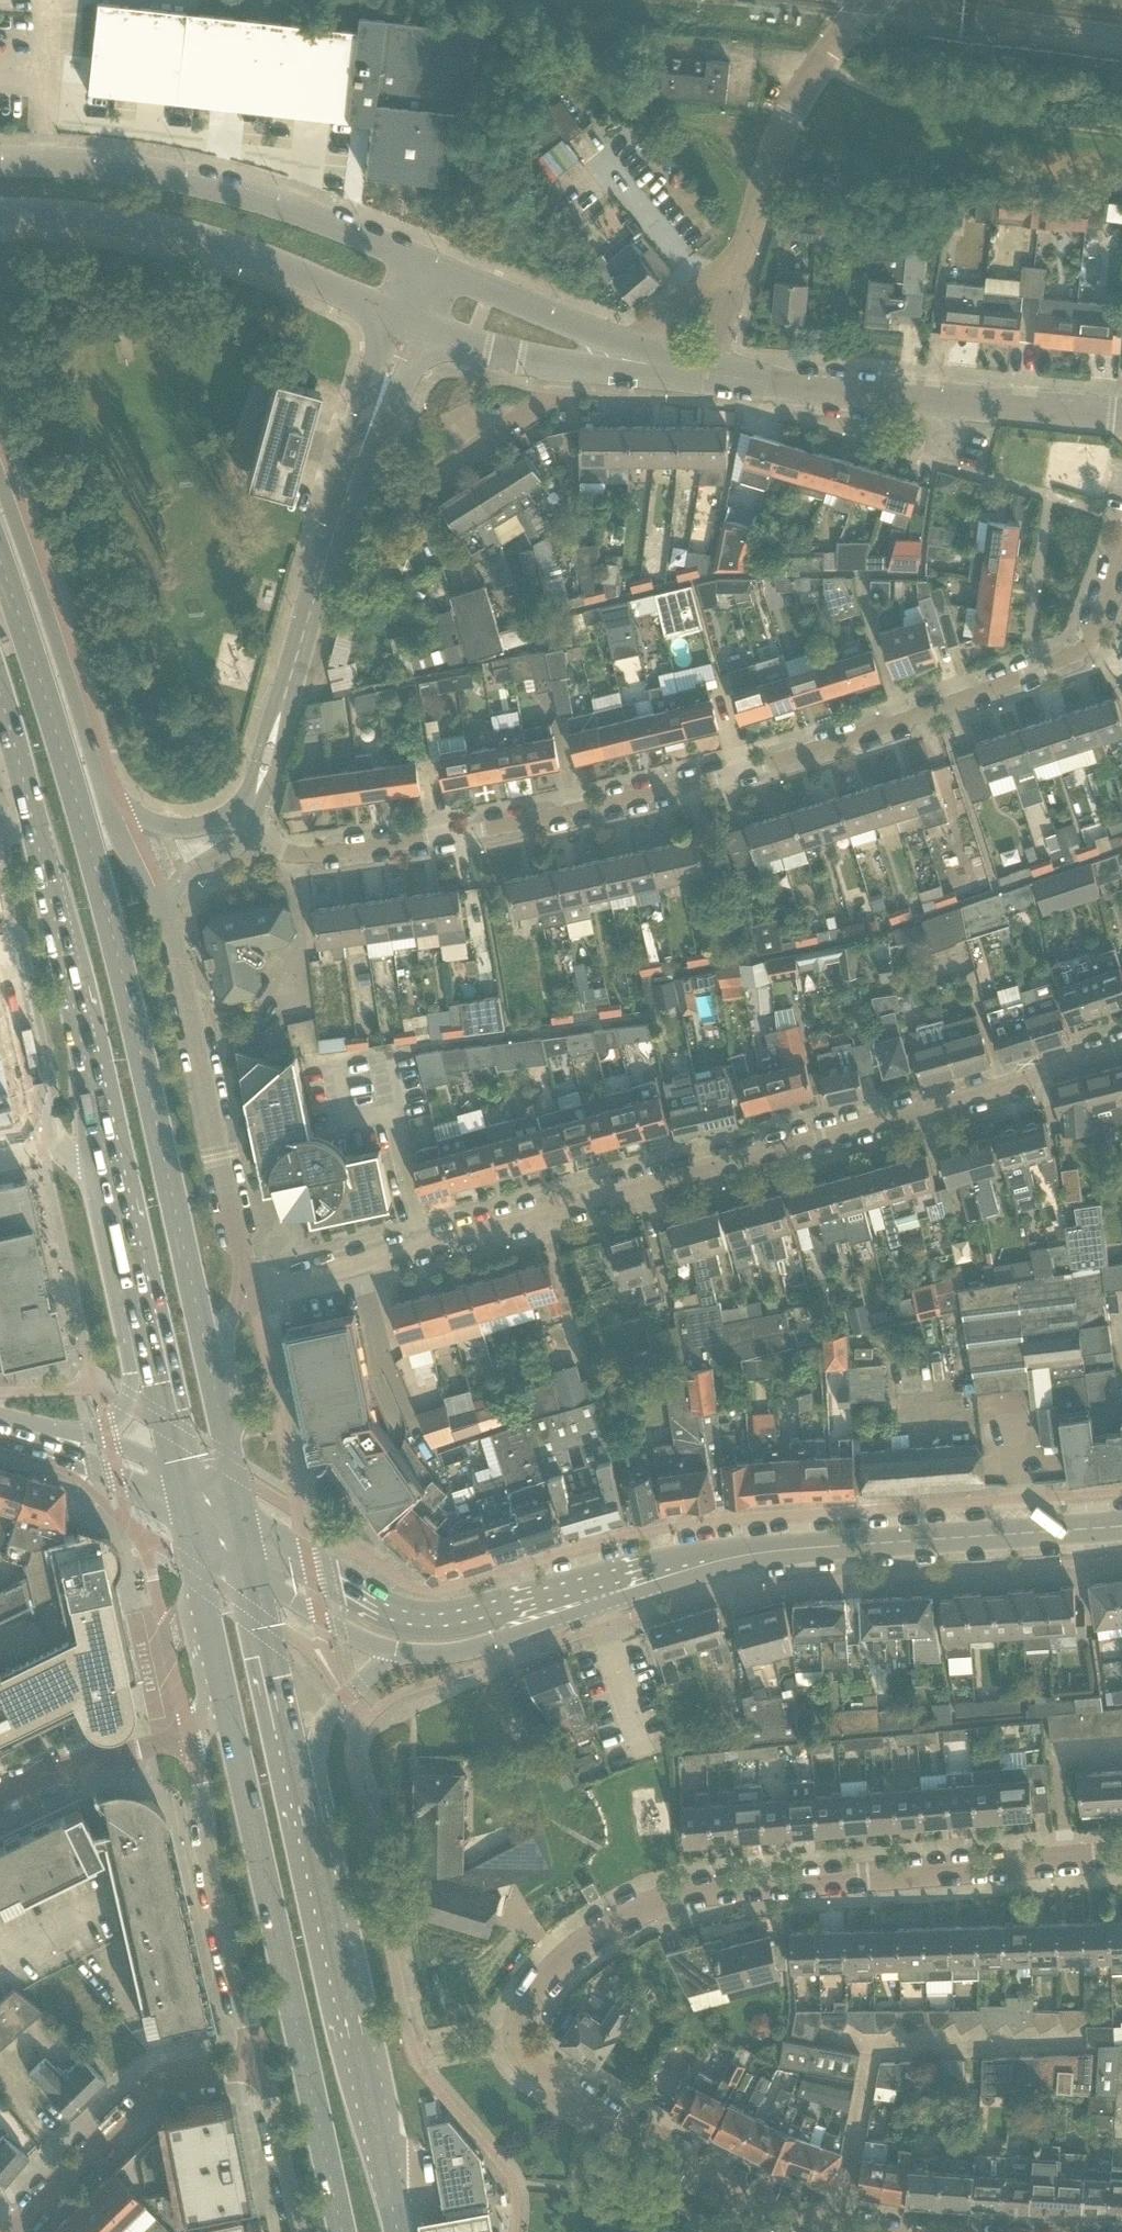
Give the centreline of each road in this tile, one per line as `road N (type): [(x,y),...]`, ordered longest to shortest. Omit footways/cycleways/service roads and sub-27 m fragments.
road 1 (residential): [(899,2231),(745,2189),(613,2119),(523,2052),(515,2034),(524,2011),(583,1944),(680,1896),(1121,1855)]
road 2 (residential): [(1121,563),(1095,643),(1077,658),(797,756),(553,821),(330,859),(291,861),(259,847),(244,822)]
road 3 (residential): [(255,1293),(1121,1050)]
road 4 (primary): [(211,1359),(83,825),(0,562)]
road 5 (secondary): [(547,1613),(745,1556),(1121,1526)]
road 6 (primary): [(223,1692),(340,2231)]
road 7 (primary): [(0,686),(120,1204)]
road 8 (tertiary): [(244,822),(264,786),(311,606),(411,322)]
road 9 (tertiary): [(432,274),(238,191),(78,162),(0,166)]
road 10 (tertiary): [(0,215),(149,227),(301,274),(411,322)]
road 11 (tertiary): [(1121,425),(831,398),(709,372)]
road 12 (primary): [(396,2231),(307,1829)]
road 13 (tertiary): [(255,1293),(164,903)]
road 14 (tertiary): [(122,820),(0,477)]
road 15 (residential): [(188,1739),(258,2061)]
road 16 (secondary): [(547,1613),(429,1621),(396,1615),(249,1534)]
road 17 (residential): [(11,2231),(167,2077),(258,2061)]
road 18 (unclassified): [(741,257),(788,113),(873,0)]
road 19 (primary): [(307,1829),(257,1576)]
road 20 (tertiary): [(4,881),(43,1131)]
road 21 (tertiary): [(633,361),(601,339),(432,274)]
road 22 (primary): [(307,1829),(322,1793),(320,1727),(394,1650)]
road 23 (unclassified): [(0,1796),(67,1767),(188,1739)]
road 24 (primary): [(249,1534),(211,1359)]
road 25 (residential): [(258,2061),(294,2231)]
road 26 (residential): [(432,460),(548,409),(564,369)]
road 27 (primary): [(191,1529),(223,1692)]
road 28 (tertiary): [(55,1438),(191,1529)]
road 29 (primary): [(120,1204),(154,1364)]
road 30 (secondary): [(394,1650),(471,1649),(547,1613)]
road 31 (tertiary): [(411,322),(506,358),(564,369)]
road 32 (secondary): [(257,1576),(320,1620),(394,1650)]
road 33 (unclassified): [(741,257),(661,316),(633,361)]
road 34 (tertiary): [(181,1484),(107,1440),(55,1438)]
road 35 (primary): [(154,1364),(129,1408),(104,1426),(55,1438)]
road 36 (primary): [(154,1364),(181,1484)]
road 37 (unclassified): [(709,372),(741,257)]

